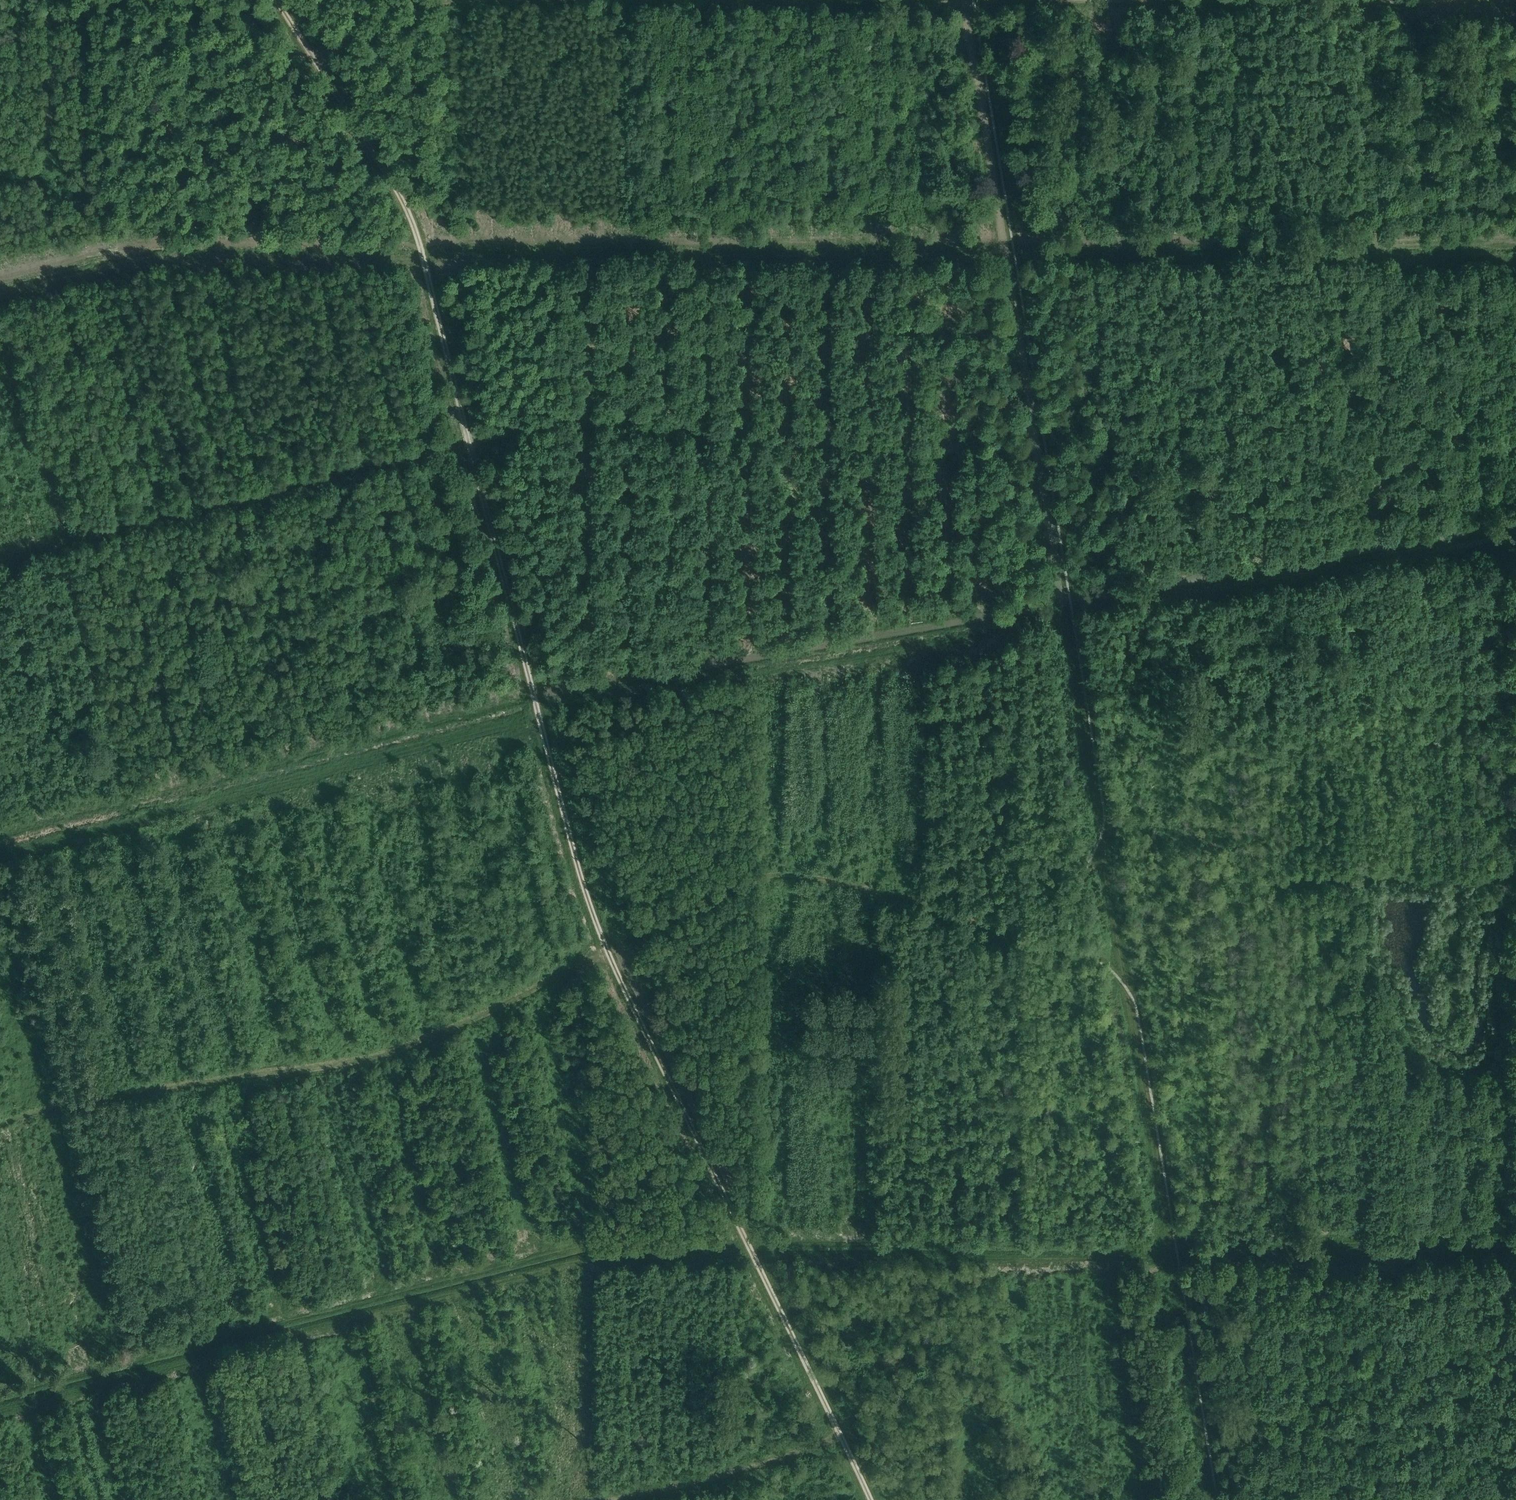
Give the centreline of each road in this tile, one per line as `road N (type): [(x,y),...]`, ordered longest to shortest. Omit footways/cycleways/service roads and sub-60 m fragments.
road 1 (track): [(277,0),(415,229),(597,925),(870,1499)]
road 2 (track): [(0,1126),(74,1098),(383,1055),(607,949)]
road 3 (track): [(0,561),(470,443)]

